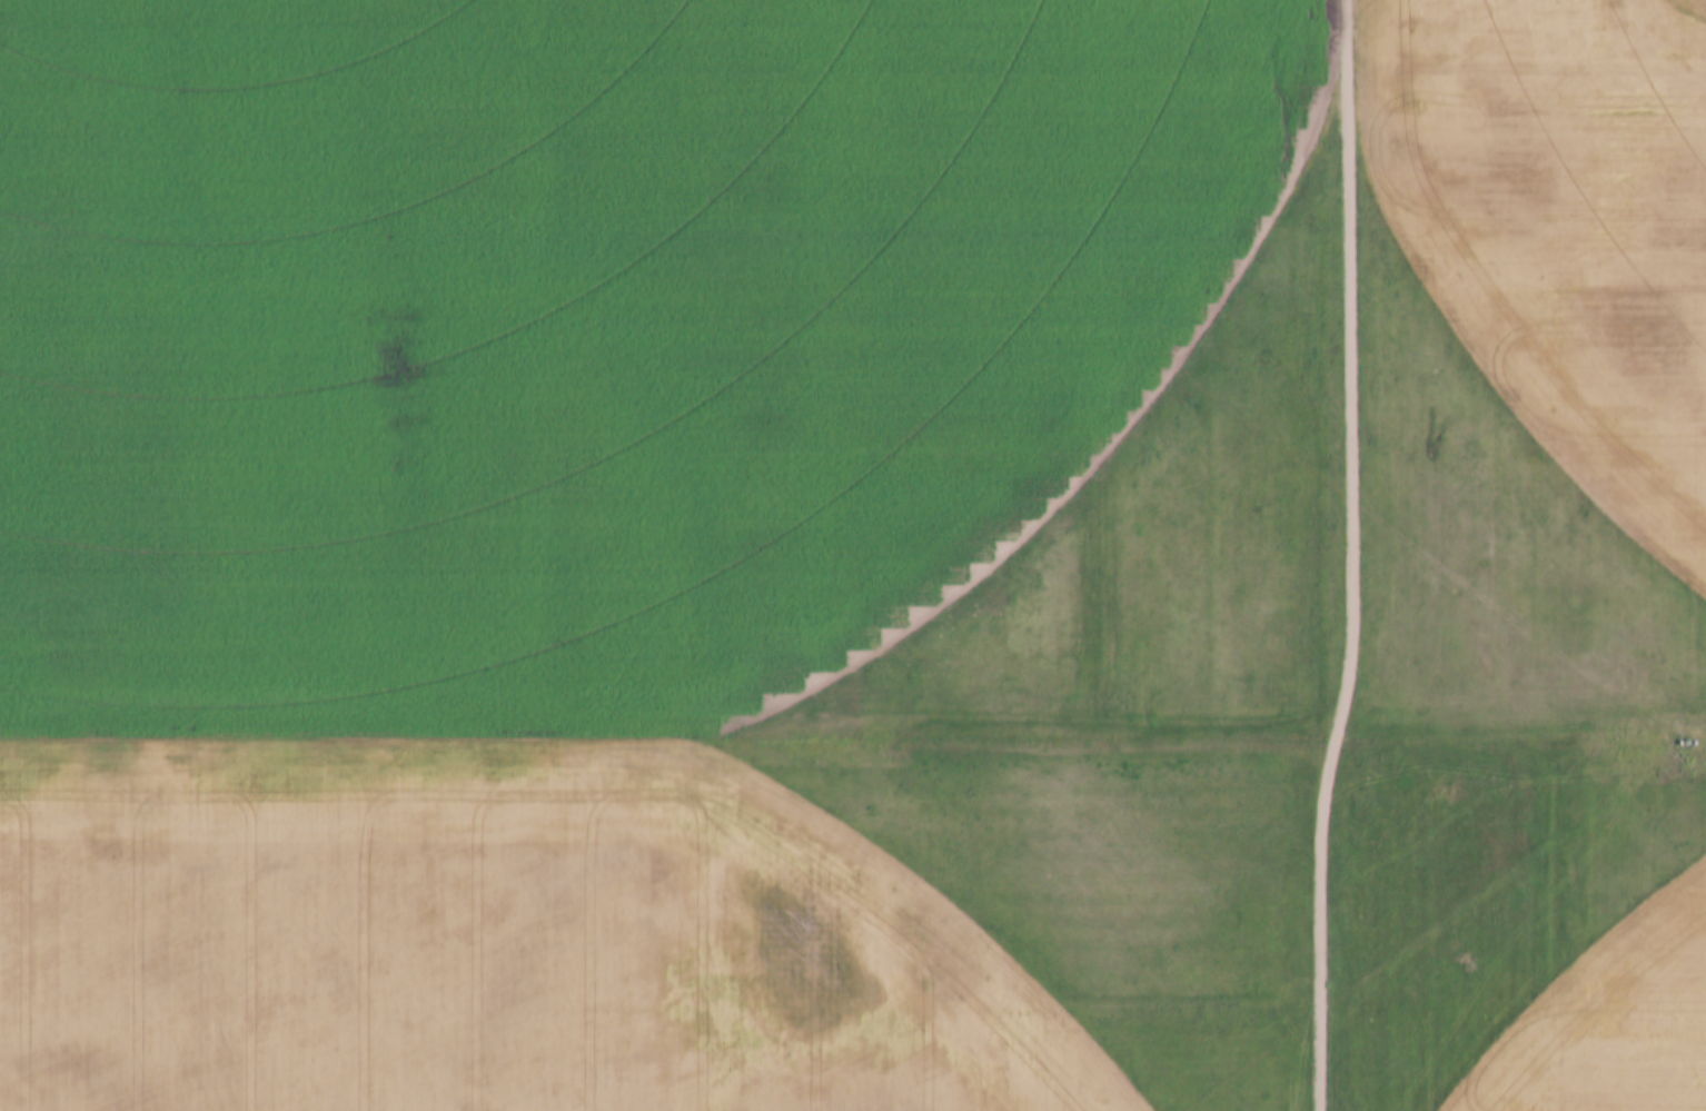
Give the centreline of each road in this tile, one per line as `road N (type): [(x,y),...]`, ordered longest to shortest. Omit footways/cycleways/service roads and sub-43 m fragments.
road 1 (track): [(1344,0),(1349,658),(1318,837),(1317,1110)]

